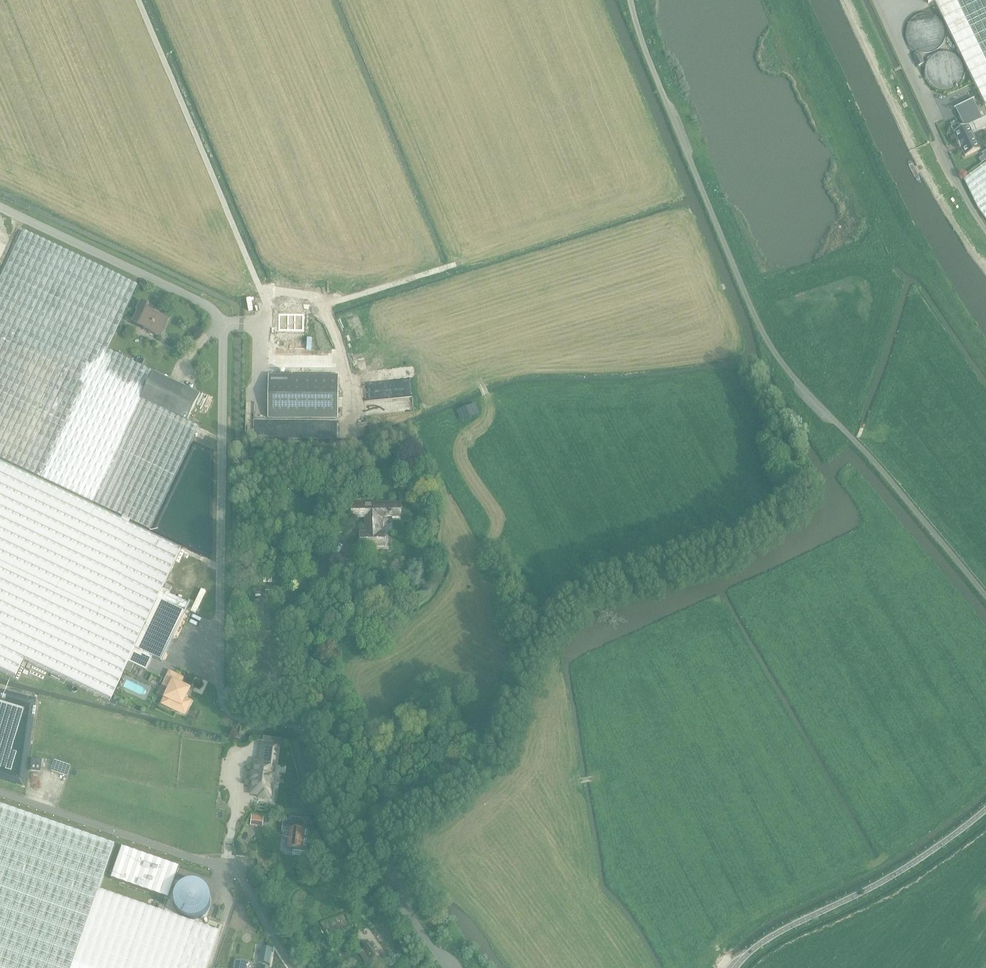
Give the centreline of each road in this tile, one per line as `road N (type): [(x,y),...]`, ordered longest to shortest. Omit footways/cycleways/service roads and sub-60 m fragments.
road 1 (unclassified): [(448,967),(408,912),(380,850),(332,809),(302,729),(239,716),(219,688),(219,318),(0,207)]
road 2 (unclassified): [(985,598),(764,334),(630,0)]
road 3 (unclassified): [(303,967),(223,864),(0,790)]
road 4 (track): [(264,295),(137,0)]
road 5 (unclassified): [(735,967),(750,947),(911,866),(985,809)]
road 6 (unclassified): [(985,228),(960,193),(873,0)]

